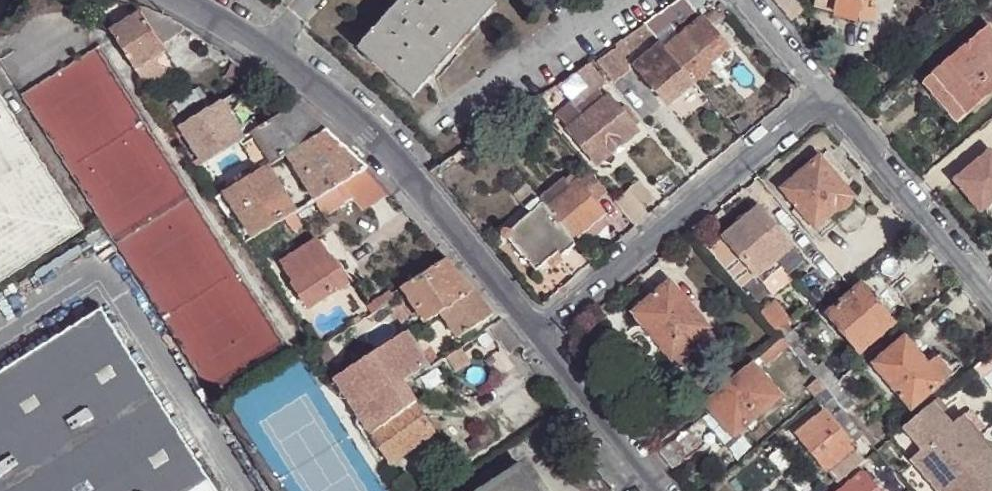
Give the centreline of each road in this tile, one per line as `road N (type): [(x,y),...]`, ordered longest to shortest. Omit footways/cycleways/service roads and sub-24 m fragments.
road 1 (residential): [(536,337),(401,163),(264,48)]
road 2 (residential): [(536,337),(824,99)]
road 3 (residential): [(824,99),(991,301)]
road 4 (residential): [(662,490),(536,337)]
road 5 (residential): [(741,0),(824,99)]

